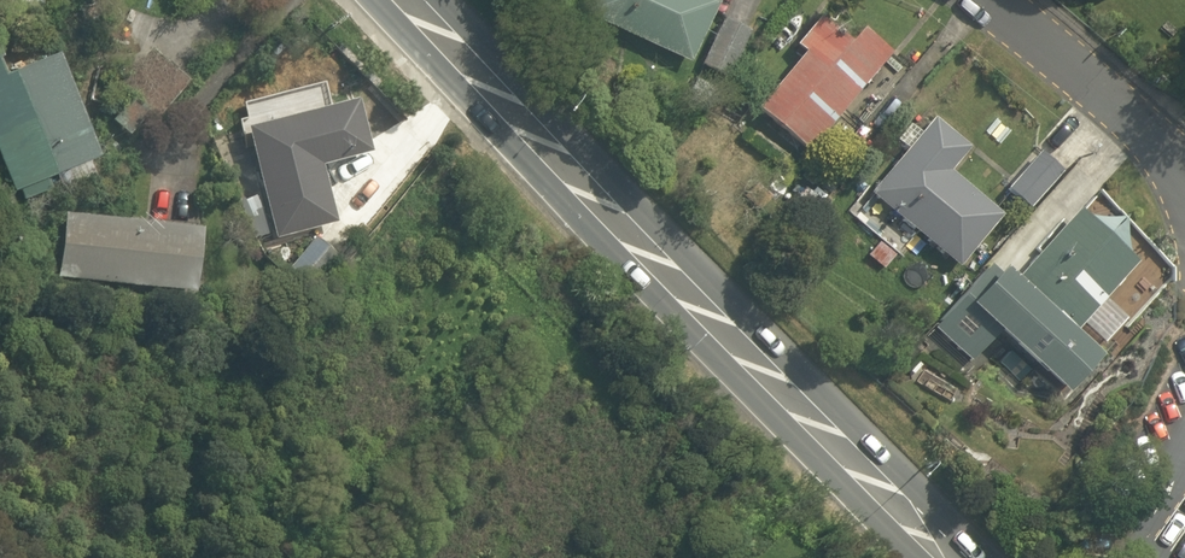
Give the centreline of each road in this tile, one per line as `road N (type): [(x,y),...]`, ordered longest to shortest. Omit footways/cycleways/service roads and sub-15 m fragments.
road 1 (secondary): [(947,557),(406,0)]
road 2 (unclassified): [(994,0),(1048,46),(1184,193)]

